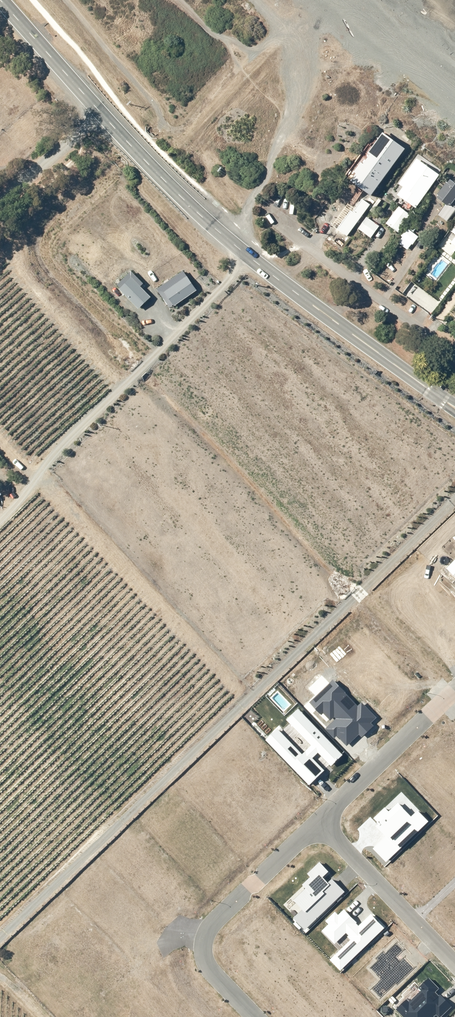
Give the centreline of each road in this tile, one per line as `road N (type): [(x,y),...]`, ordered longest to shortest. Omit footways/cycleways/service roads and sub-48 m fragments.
road 1 (secondary): [(0,1),(213,228),(454,409)]
road 2 (track): [(68,1016),(37,984),(24,954),(40,927),(160,825),(255,795)]
road 3 (residential): [(322,822),(207,924),(199,952),(207,977),(247,1016)]
road 4 (residential): [(454,353),(306,242),(273,207)]
road 5 (residential): [(322,822),(454,959)]
road 6 (residential): [(454,688),(322,822)]

